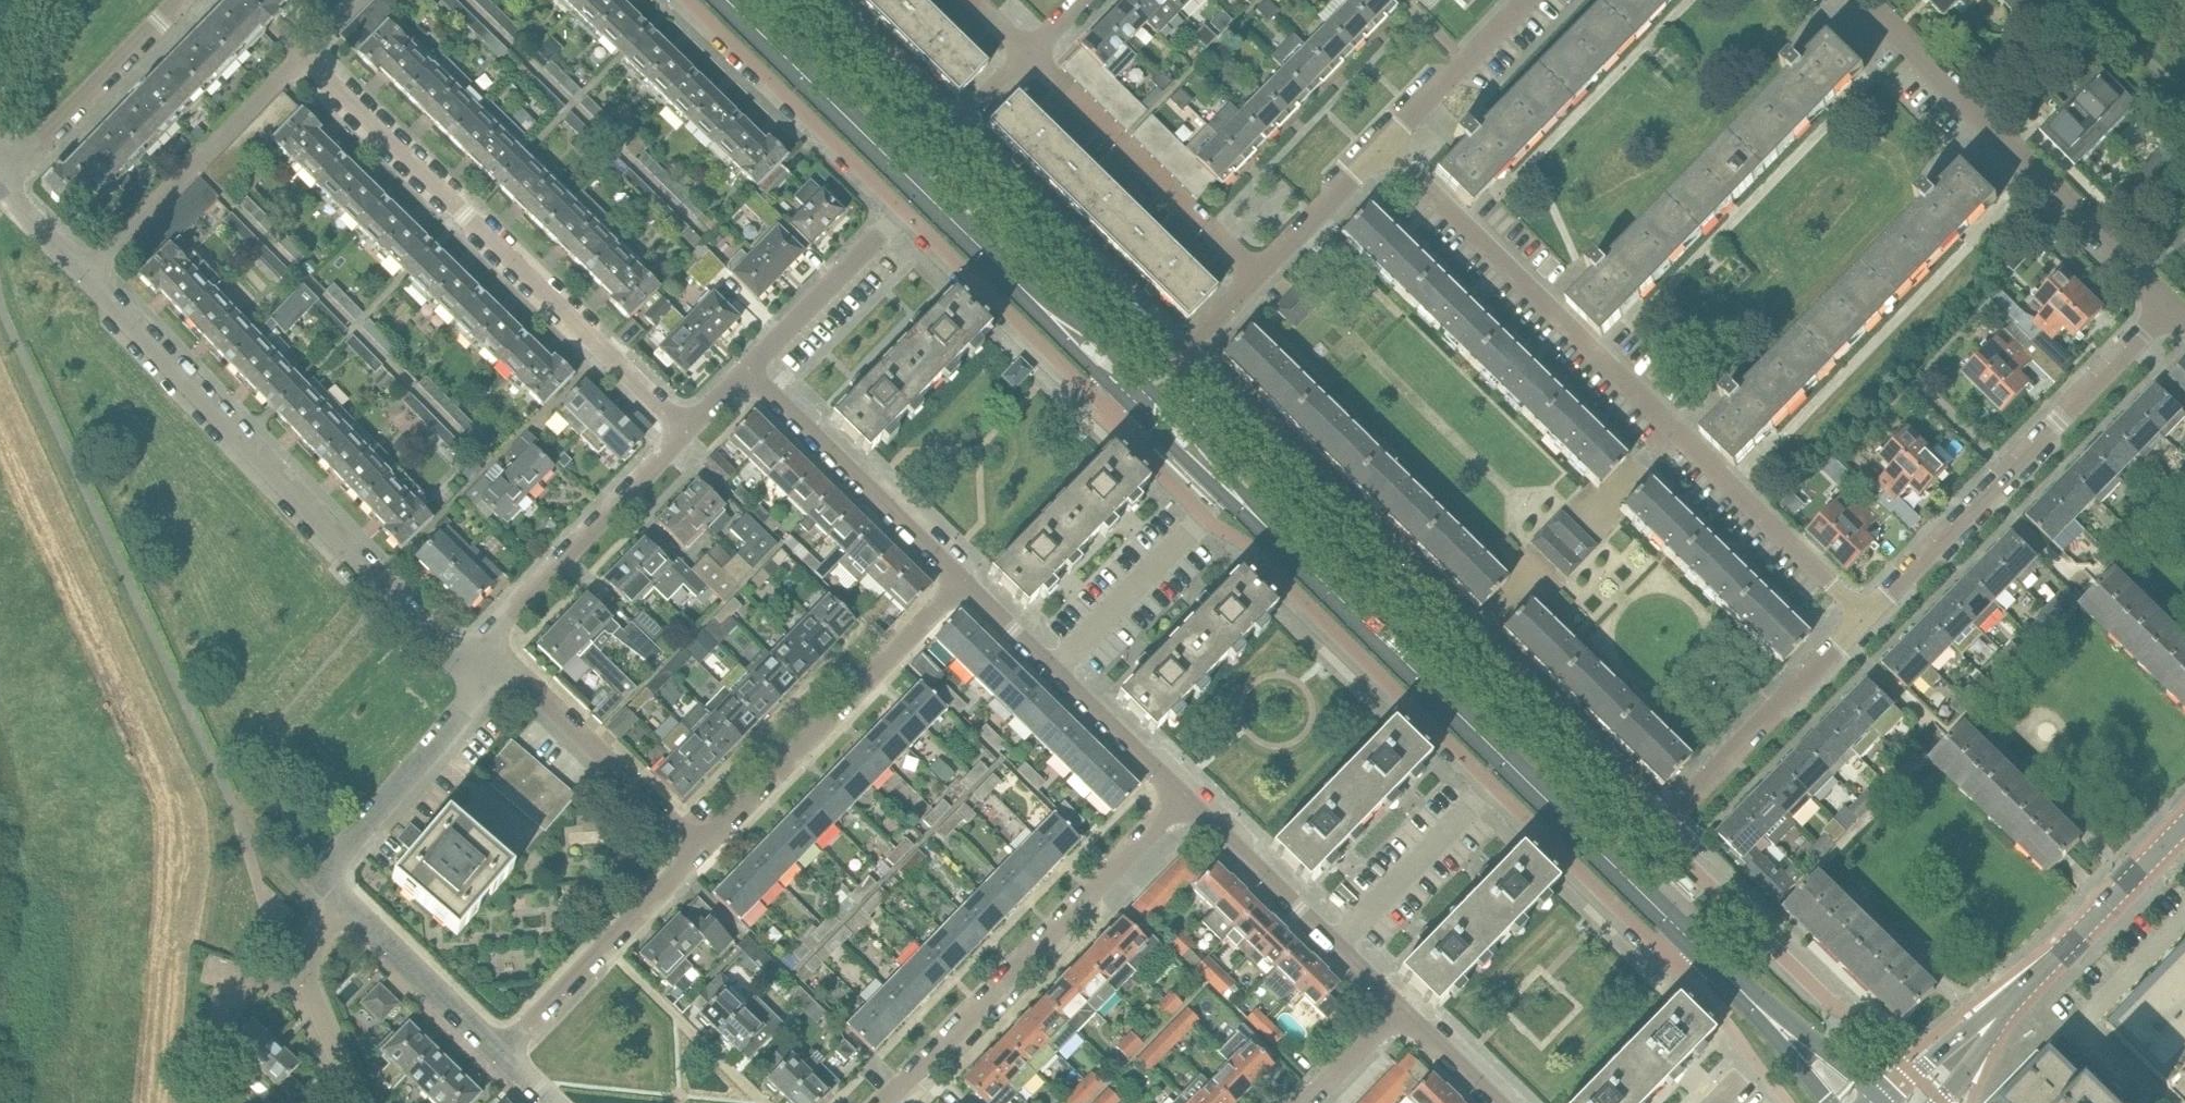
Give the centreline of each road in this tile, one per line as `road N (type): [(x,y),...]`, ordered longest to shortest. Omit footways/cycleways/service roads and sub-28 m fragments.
road 1 (tertiary): [(1711,961),(1136,398)]
road 2 (residential): [(484,665),(449,651),(84,274),(9,191),(0,165)]
road 3 (residential): [(1655,830),(1173,359)]
road 4 (residential): [(1865,616),(1386,144)]
road 5 (residential): [(690,430),(245,0)]
road 6 (tertiary): [(1136,398),(726,0)]
road 7 (unclassified): [(2173,305),(1864,0)]
road 8 (residential): [(893,1102),(1183,796)]
road 9 (residential): [(1201,515),(1247,544),(1492,784)]
road 10 (residential): [(701,847),(962,582)]
road 11 (residential): [(1257,275),(1030,54)]
road 12 (residential): [(484,665),(505,619),(690,430)]
road 13 (residential): [(1173,359),(948,139)]
road 14 (residential): [(962,582),(745,371)]
road 15 (residential): [(899,208),(1113,420)]
road 16 (residential): [(1655,830),(1865,616)]
road 17 (residential): [(689,0),(899,208)]
road 18 (residential): [(1492,784),(1680,968),(1711,961)]
road 19 (residential): [(342,898),(330,878),(334,857),(466,704),(484,665)]
road 20 (residential): [(500,1053),(701,847)]
road 21 (residential): [(701,847),(528,683),(484,665)]
road 22 (tertiary): [(2003,1009),(2184,822)]
road 23 (residential): [(1833,1006),(1655,830)]
road 24 (residential): [(0,165),(36,140),(178,0)]
road 25 (residential): [(2011,469),(2173,305)]
road 26 (residential): [(360,1102),(304,970),(342,898)]
road 27 (residential): [(745,371),(899,208)]
road 28 (residential): [(1335,944),(1492,784)]
road 29 (residential): [(500,1053),(342,898)]
road 30 (residential): [(1058,675),(1201,515)]
road 31 (residential): [(1335,944),(1183,796)]
road 32 (residential): [(1865,616),(2011,469)]
road 33 (residential): [(948,139),(805,0)]
road 34 (residential): [(1257,275),(1386,144)]
road 35 (residential): [(1183,796),(1058,675)]
road 36 (tertiary): [(1727,978),(1833,1102)]
road 37 (tertiary): [(2003,1009),(1912,1074),(1886,1102)]
road 38 (residential): [(1499,1102),(1402,1009)]
road 39 (residential): [(1058,675),(962,582)]
road 40 (tertiary): [(1834,1056),(1759,993),(1727,978)]
road 41 (residential): [(1307,1102),(1402,1009)]
road 42 (residential): [(1113,420),(1201,515)]

